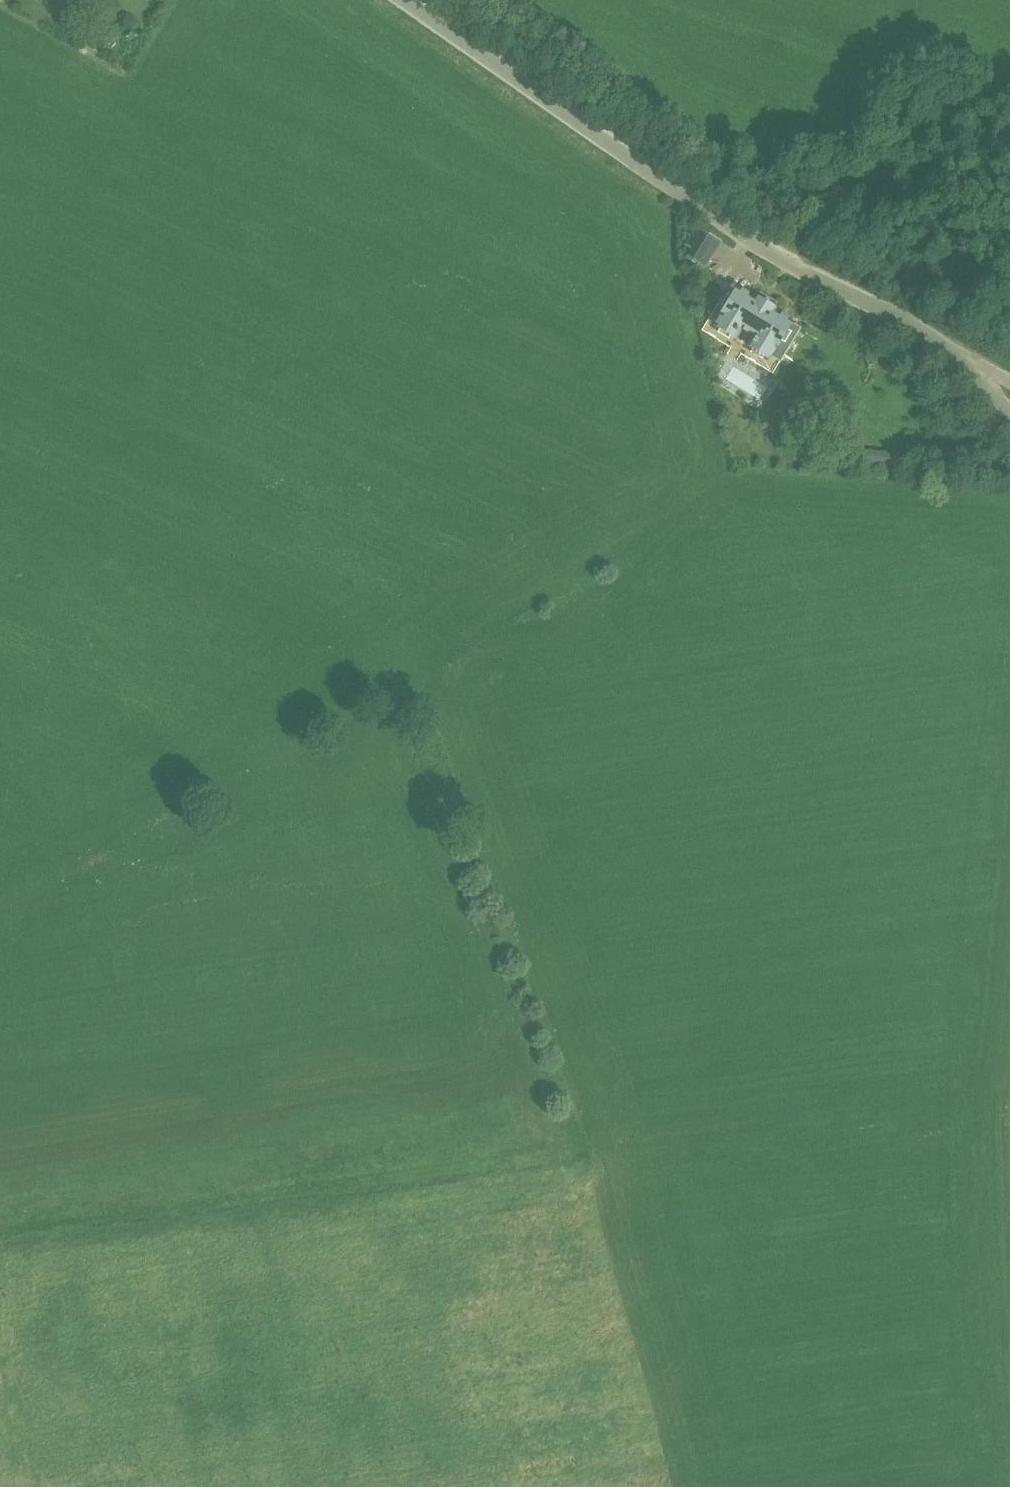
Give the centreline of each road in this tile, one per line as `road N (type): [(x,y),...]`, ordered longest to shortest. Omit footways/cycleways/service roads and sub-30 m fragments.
road 1 (unclassified): [(402,0),(676,191),(818,278),(941,339)]

